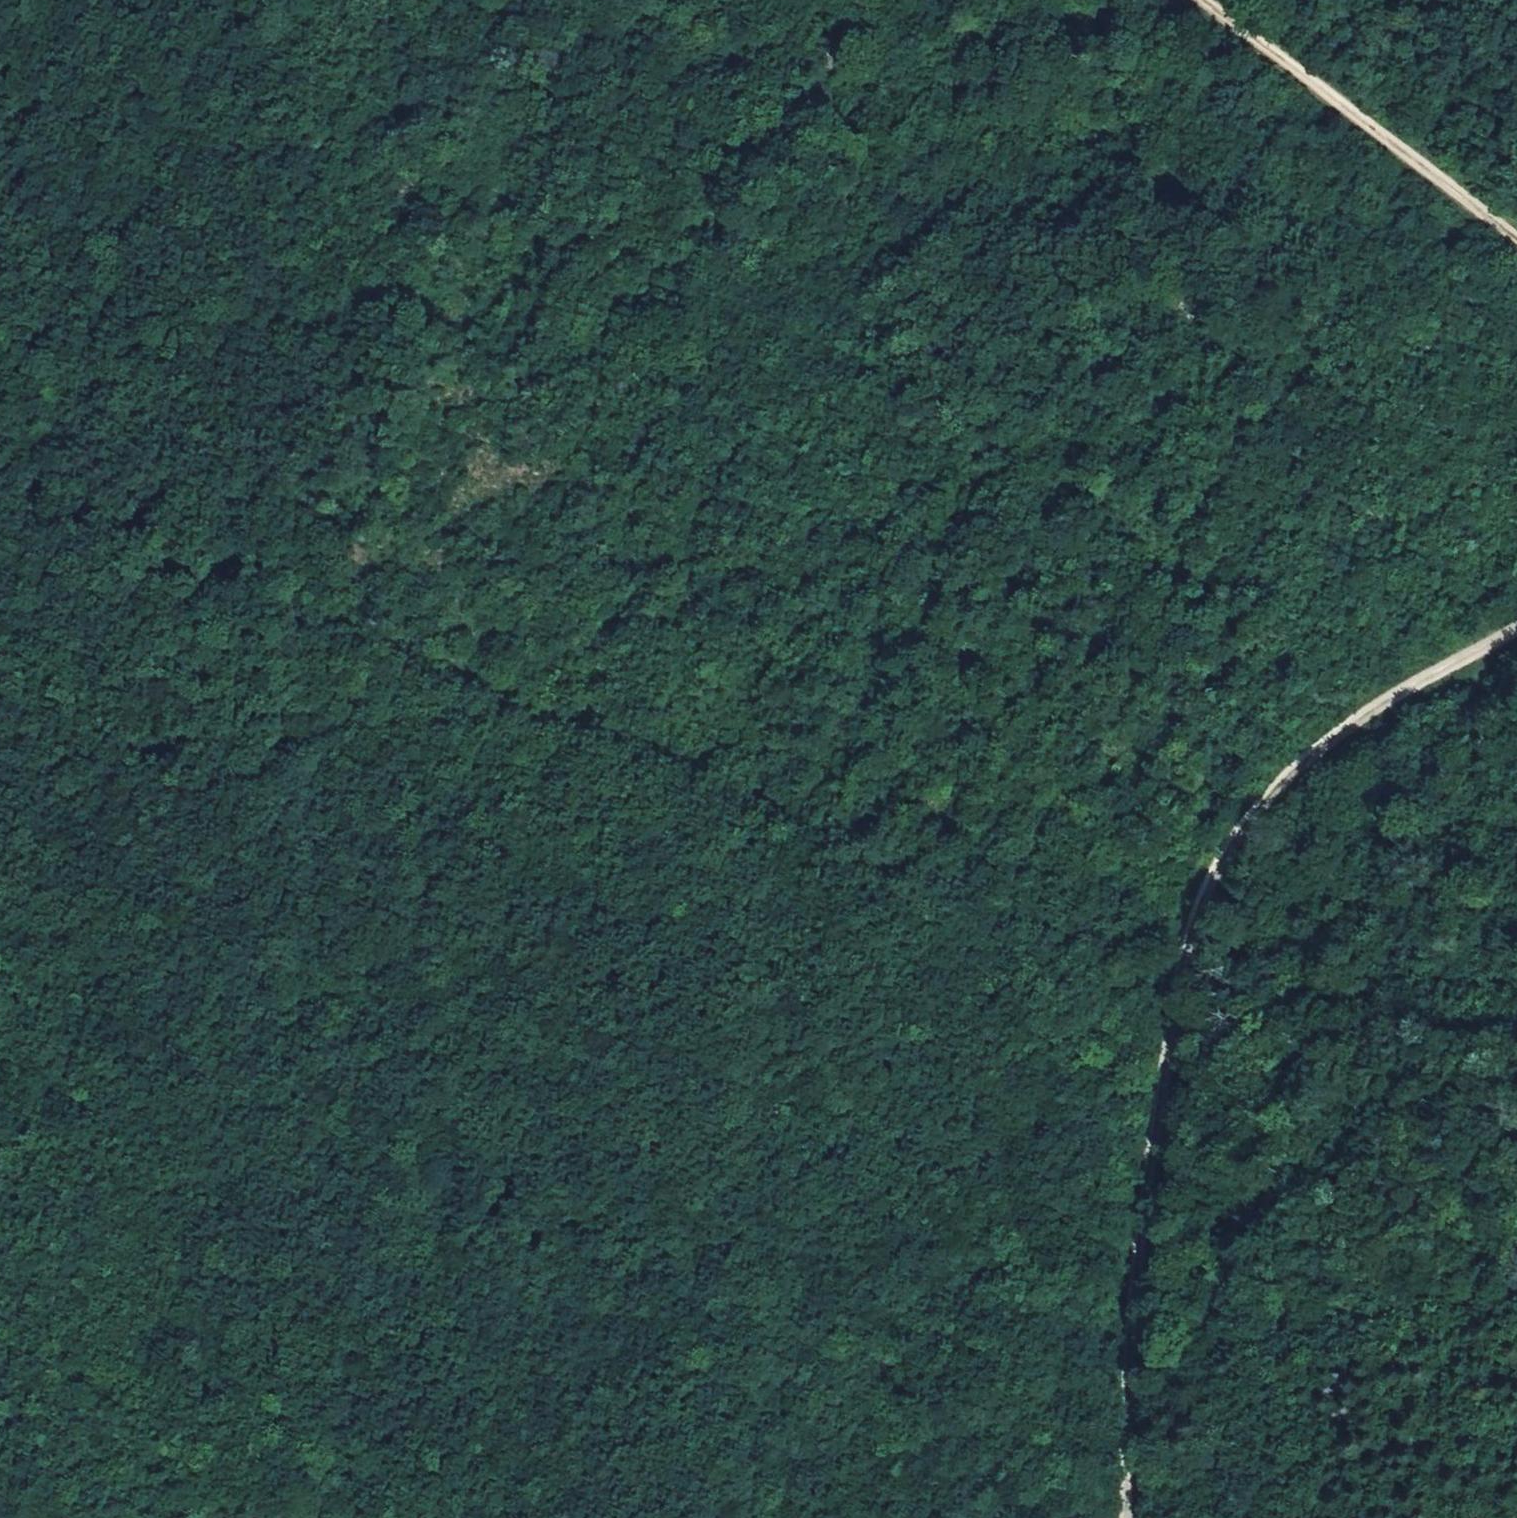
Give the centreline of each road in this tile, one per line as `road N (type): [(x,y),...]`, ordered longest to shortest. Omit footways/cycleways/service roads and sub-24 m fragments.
road 1 (track): [(1125,1413),(1132,1267),(1173,991),(1205,882),(1279,785),(1362,718),(1516,629)]
road 2 (track): [(1516,243),(1207,0)]

